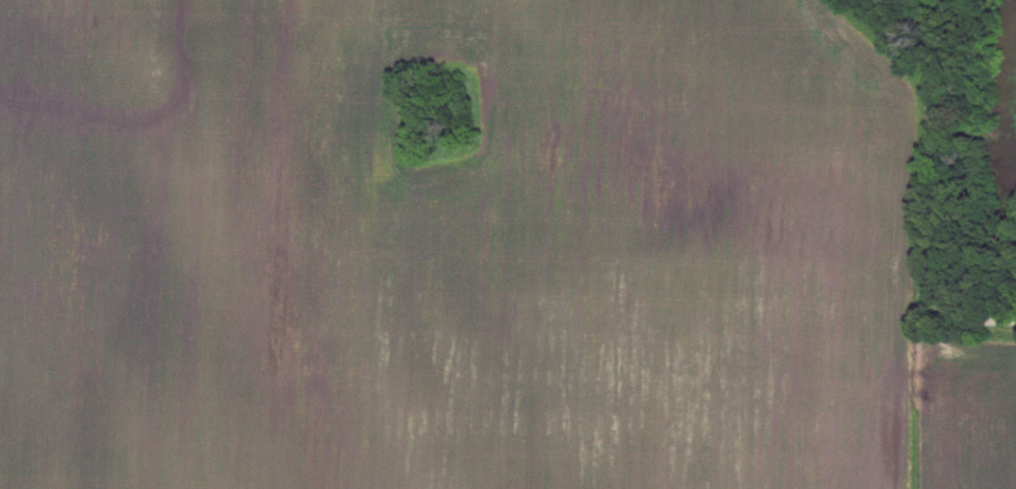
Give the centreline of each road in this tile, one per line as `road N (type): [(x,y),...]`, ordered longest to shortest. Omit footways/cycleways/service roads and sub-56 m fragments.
road 1 (residential): [(1015,326),(928,297),(907,270),(885,155),(888,0)]

